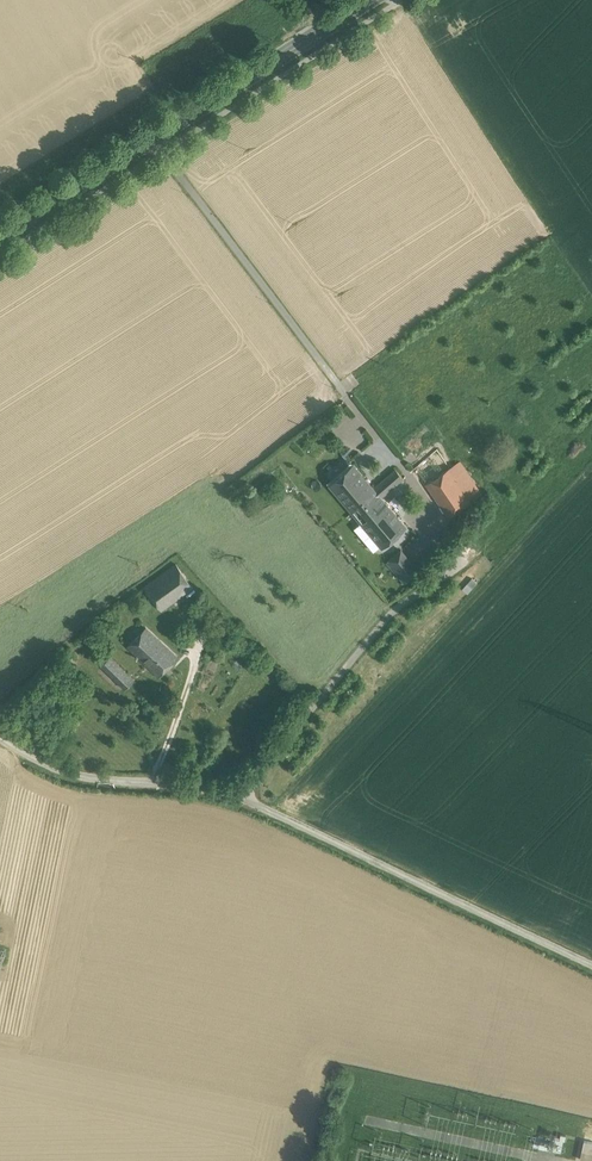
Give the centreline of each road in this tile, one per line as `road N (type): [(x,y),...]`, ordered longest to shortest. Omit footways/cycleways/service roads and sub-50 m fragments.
road 1 (unclassified): [(0,736),(95,780),(166,783),(241,800),(591,963)]
road 2 (primary): [(368,0),(0,235)]

